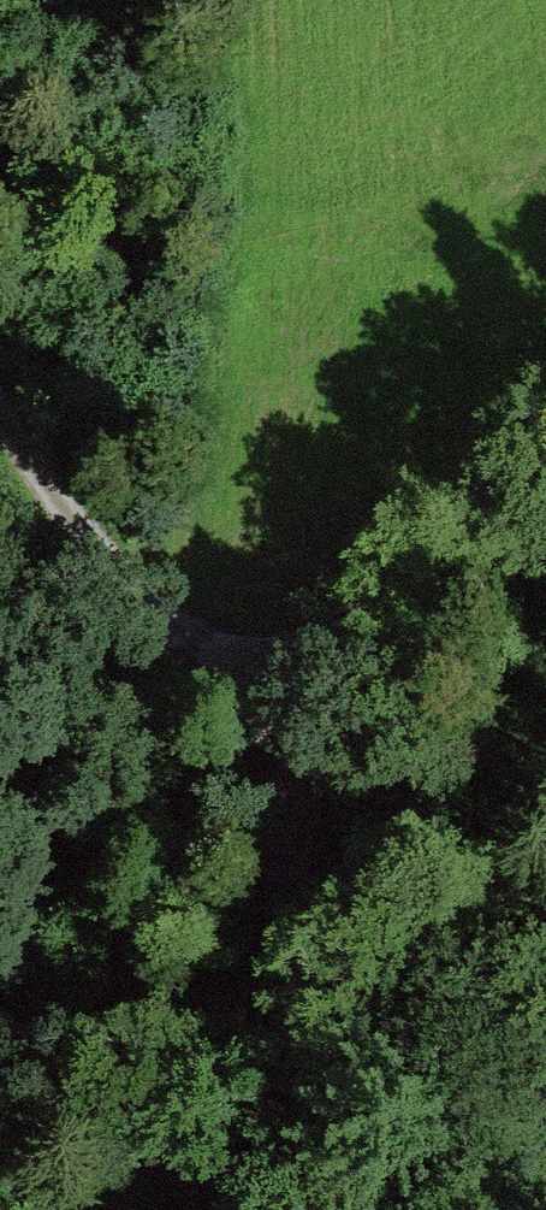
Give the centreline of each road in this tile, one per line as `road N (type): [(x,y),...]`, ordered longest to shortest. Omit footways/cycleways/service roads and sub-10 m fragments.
road 1 (unclassified): [(268,1209),(287,862),(311,718),(329,678),(373,625),(545,442)]
road 2 (track): [(0,430),(68,532),(160,631),(311,718)]

